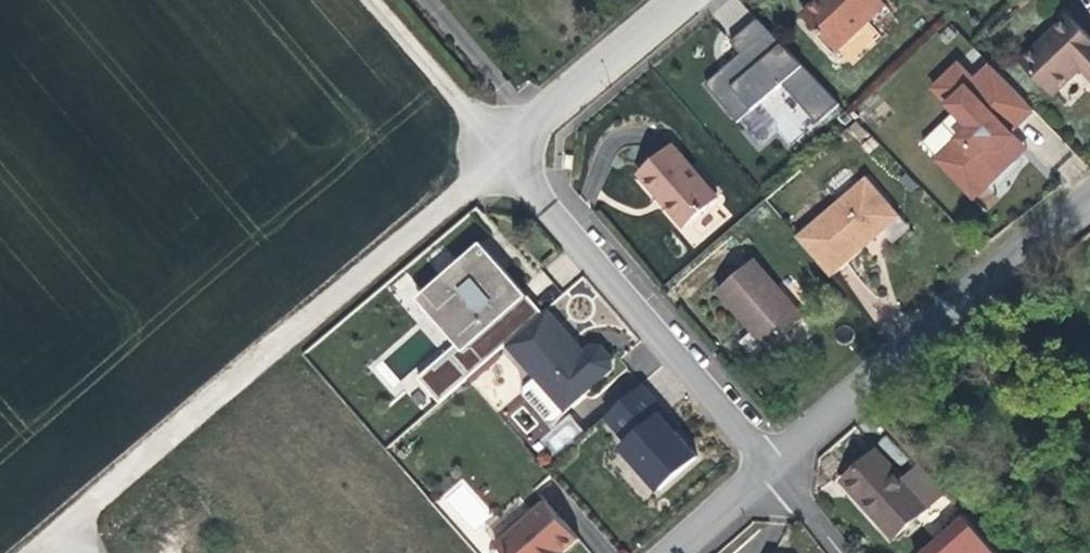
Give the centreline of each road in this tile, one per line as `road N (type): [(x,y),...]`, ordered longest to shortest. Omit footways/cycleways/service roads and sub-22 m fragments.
road 1 (residential): [(77,517),(508,147)]
road 2 (residential): [(508,147),(776,462)]
road 3 (residential): [(1089,196),(776,462)]
road 4 (residential): [(508,147),(684,0)]
road 5 (track): [(378,0),(508,147)]
road 6 (residential): [(677,552),(776,462)]

